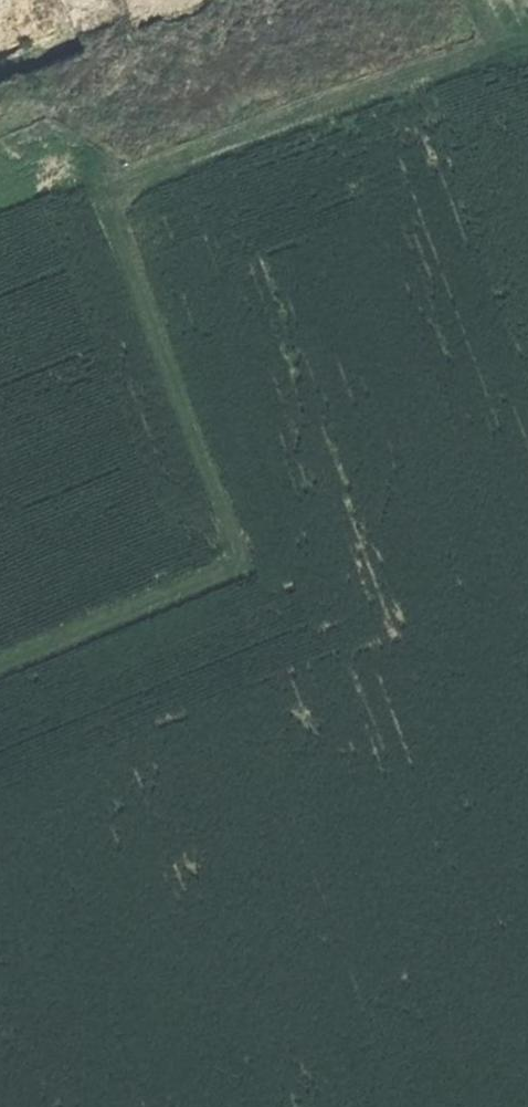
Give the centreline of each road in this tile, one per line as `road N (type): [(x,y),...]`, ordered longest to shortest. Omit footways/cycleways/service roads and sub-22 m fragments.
road 1 (track): [(441,1106),(102,188)]
road 2 (track): [(527,43),(102,188)]
road 3 (track): [(241,575),(0,672)]

